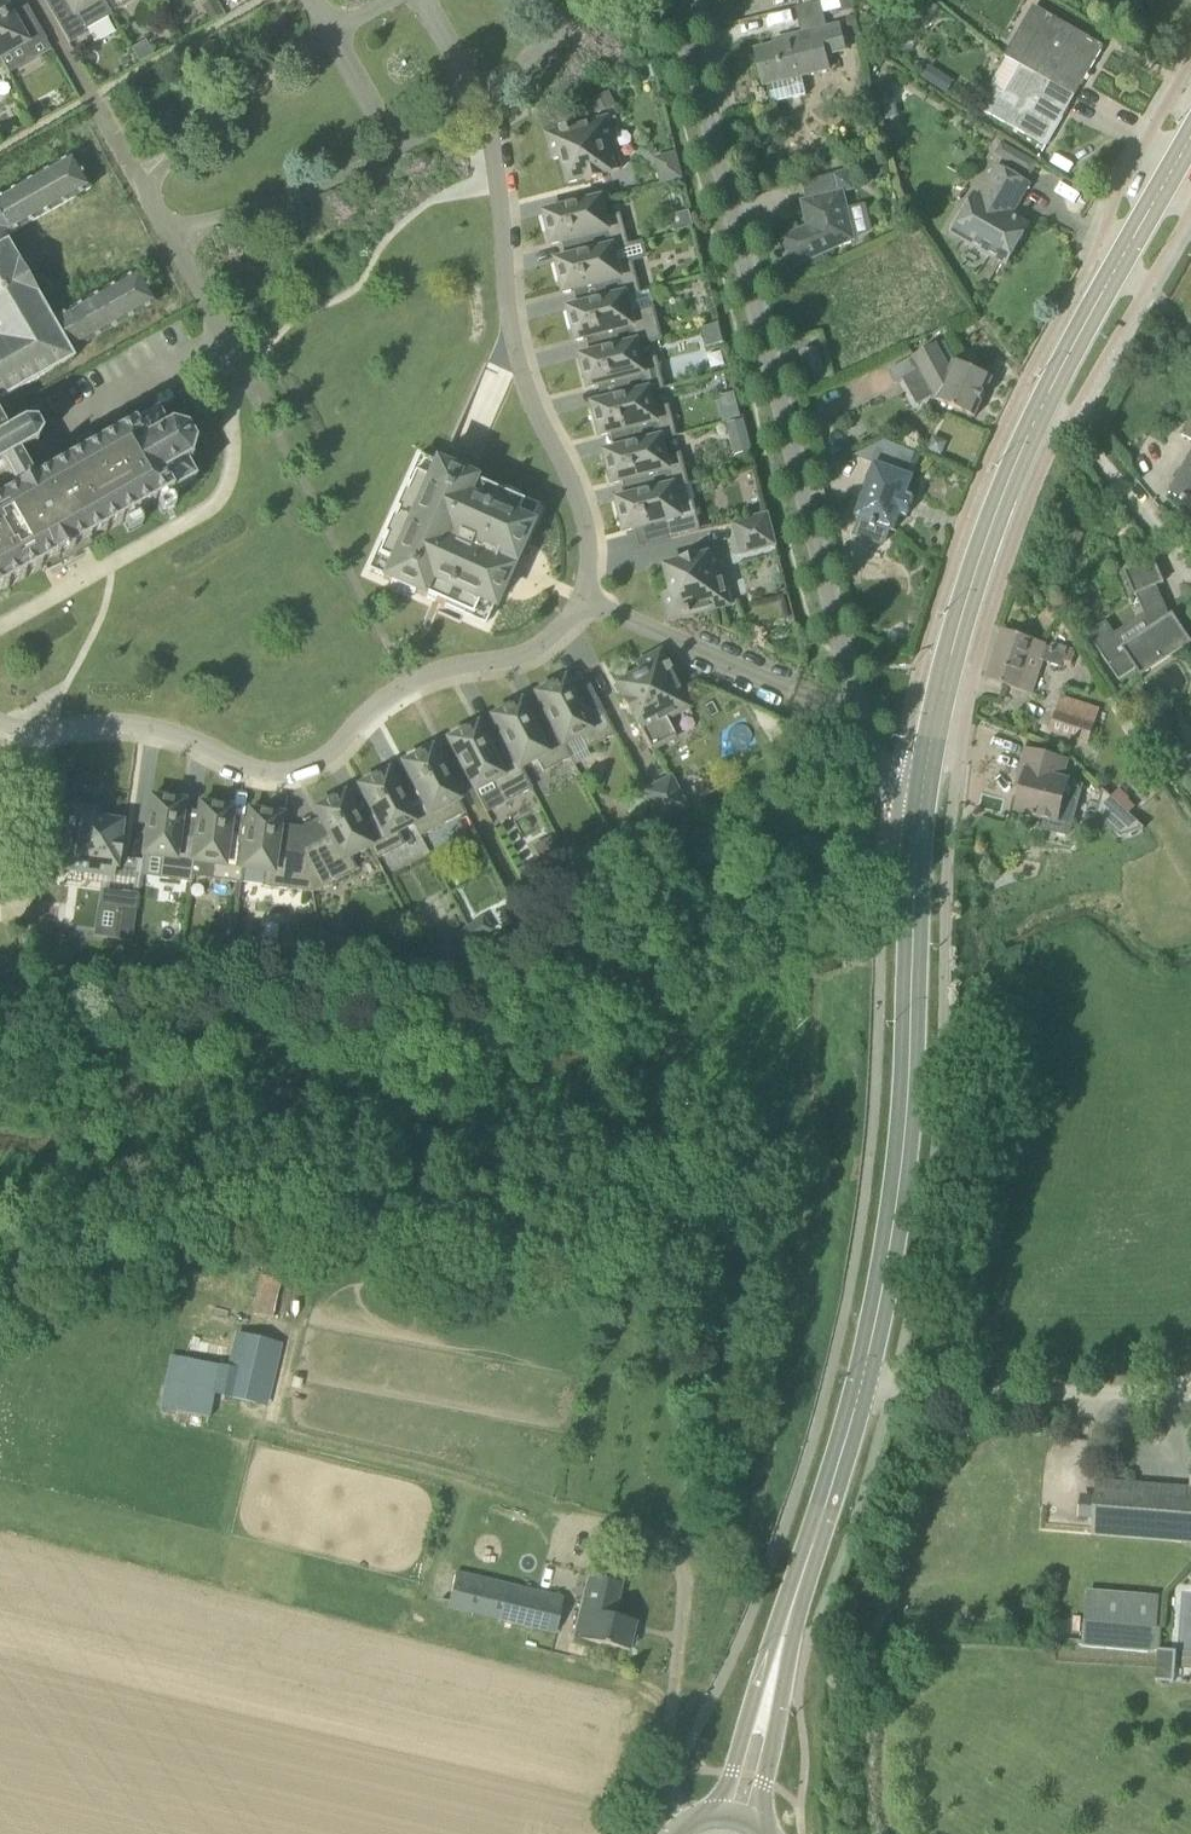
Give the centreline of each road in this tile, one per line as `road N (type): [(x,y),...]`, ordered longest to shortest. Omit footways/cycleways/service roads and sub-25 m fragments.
road 1 (secondary): [(740,1818),(788,1615),(832,1486),(885,1279),(904,1134),(921,796)]
road 2 (residential): [(861,713),(677,0)]
road 3 (secondary): [(921,796),(948,670),(1040,410)]
road 4 (track): [(0,628),(207,512),(228,486),(231,413),(244,370)]
road 5 (track): [(1190,1391),(1085,1397),(891,1387),(835,1370)]
road 6 (secondary): [(1040,410),(1190,145)]
road 7 (residential): [(1040,410),(1066,426),(1190,568)]
road 8 (track): [(110,565),(106,605),(65,687),(0,723)]

